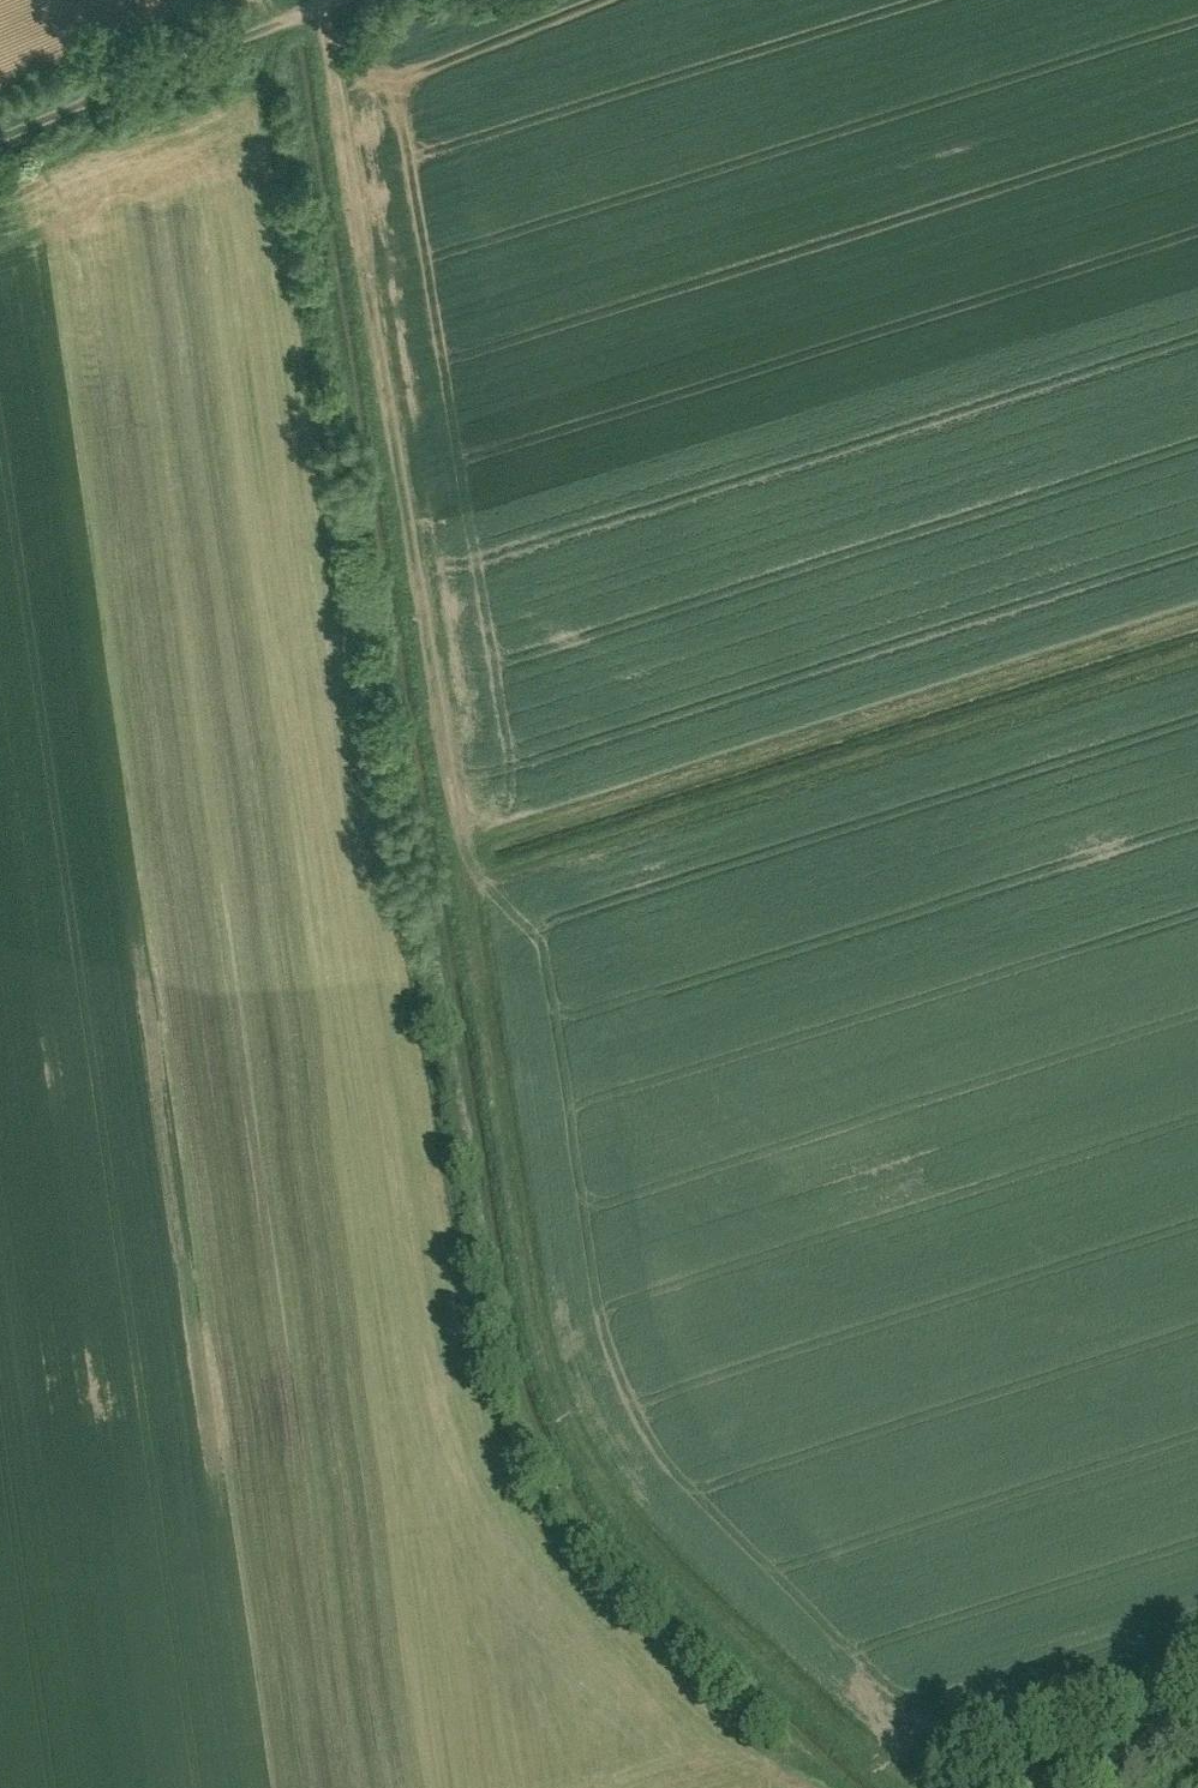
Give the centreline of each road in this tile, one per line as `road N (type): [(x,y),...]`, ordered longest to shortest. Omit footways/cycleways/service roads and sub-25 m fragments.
road 1 (residential): [(1035,1787),(1197,1737)]

